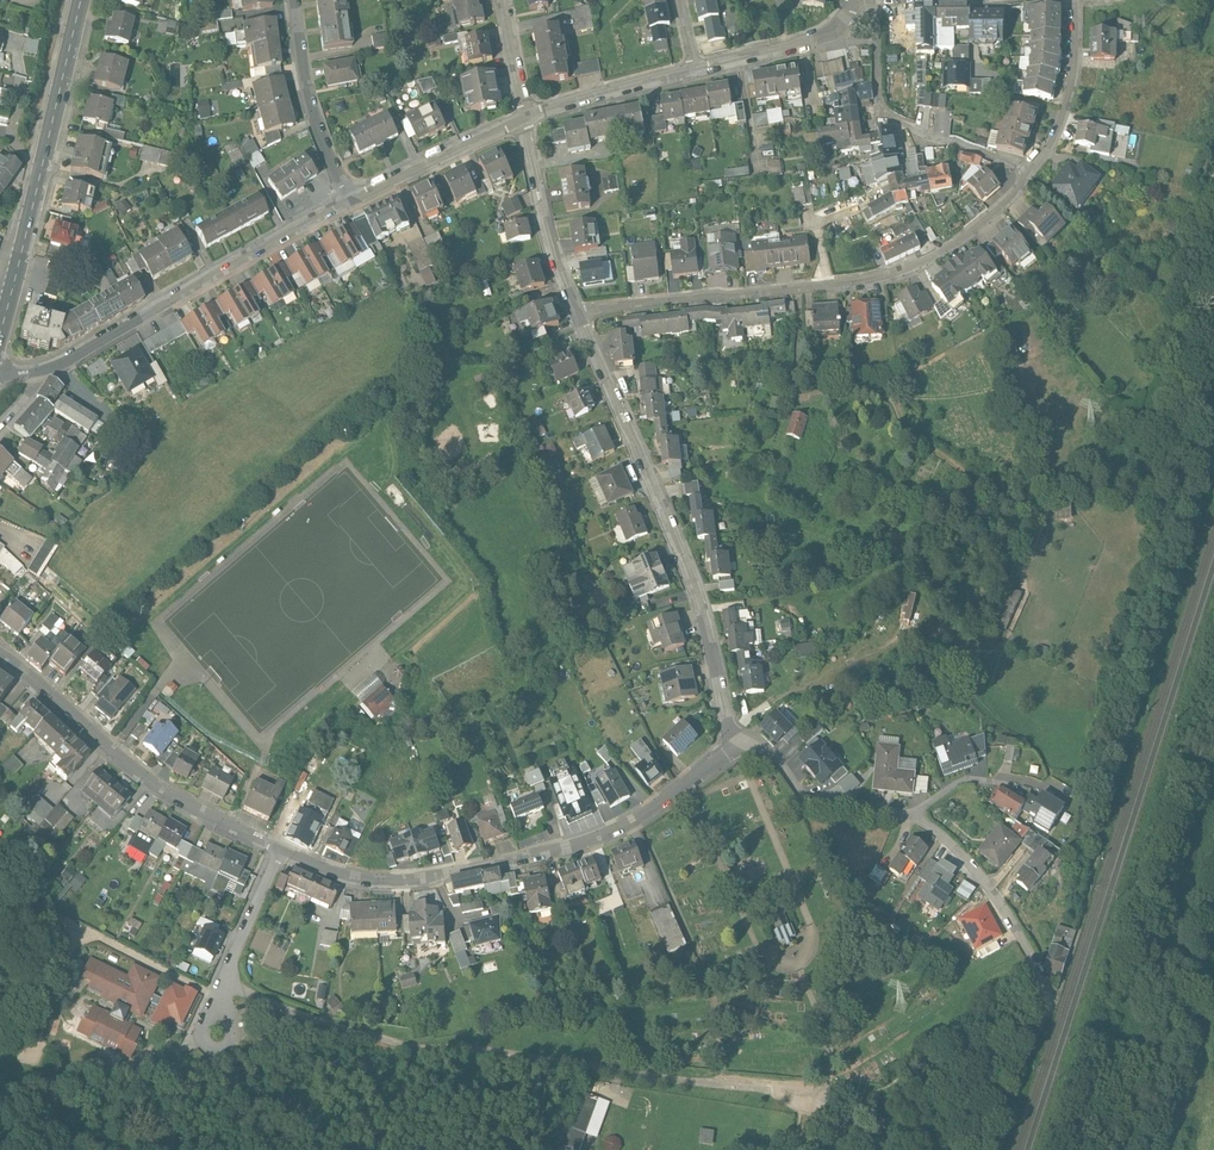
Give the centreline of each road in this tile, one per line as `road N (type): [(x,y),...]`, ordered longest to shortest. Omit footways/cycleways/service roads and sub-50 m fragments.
road 1 (residential): [(1031,162),(961,227),(899,260),(576,306)]
road 2 (residential): [(733,734),(634,809),(551,843),(372,872),(283,840)]
road 3 (residential): [(733,734),(693,579),(576,306)]
road 4 (track): [(1106,446),(1055,474),(998,468),(908,418),(893,386),(869,372),(795,377),(801,277)]
road 5 (residential): [(0,368),(67,360),(350,197)]
road 6 (residential): [(283,840),(154,775),(0,647)]
road 7 (primary): [(0,333),(82,0)]
road 8 (track): [(1131,1149),(1213,890)]
road 9 (residential): [(1031,162),(882,101),(875,0)]
road 10 (residential): [(907,799),(979,860),(1048,976)]
road 11 (residential): [(350,197),(313,115),(293,0)]
road 12 (residential): [(576,306),(547,230),(524,114)]
road 13 (residential): [(733,734),(763,735),(805,785),(907,799)]
road 14 (residential): [(350,197),(524,114)]
road 15 (residential): [(524,114),(694,66)]
road 16 (residential): [(1072,0),(1076,42),(1064,105),(1031,162)]
road 17 (unclassified): [(283,840),(224,989)]
road 18 (residential): [(739,54),(821,34),(840,24),(851,0)]

